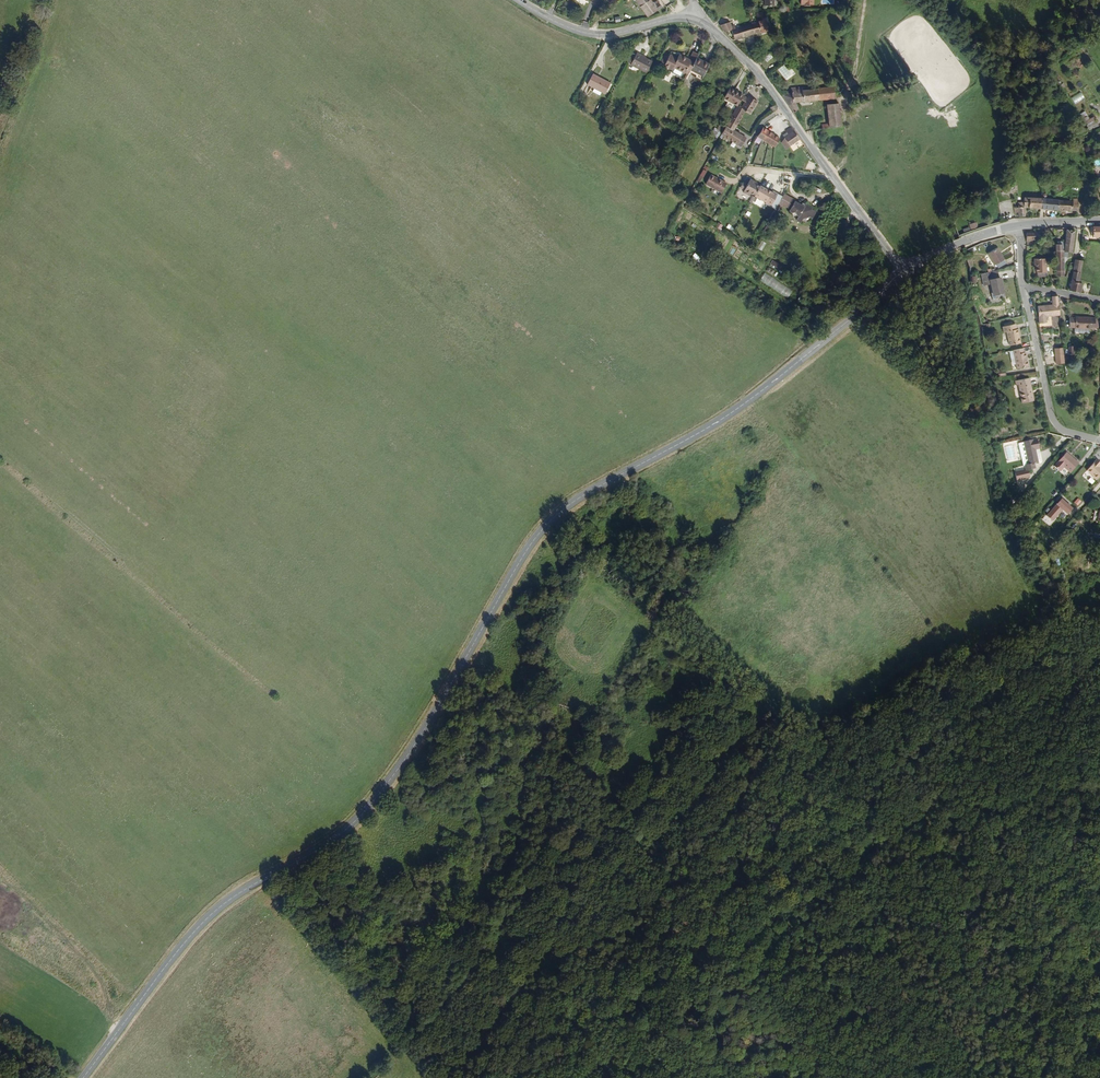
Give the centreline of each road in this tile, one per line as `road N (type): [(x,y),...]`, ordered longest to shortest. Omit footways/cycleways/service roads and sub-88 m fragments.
road 1 (tertiary): [(903,273),(756,396),(562,505),(531,535),(406,753),(352,820),(213,908),(82,1077)]
road 2 (track): [(557,1077),(926,805),(1065,612),(1099,607)]
road 3 (secondary): [(903,273),(768,84),(699,17)]
road 4 (residential): [(1099,442),(1058,430),(1049,417),(1024,286)]
road 5 (secondary): [(699,17),(595,36),(518,0)]
road 6 (secondary): [(1017,227),(903,273)]

